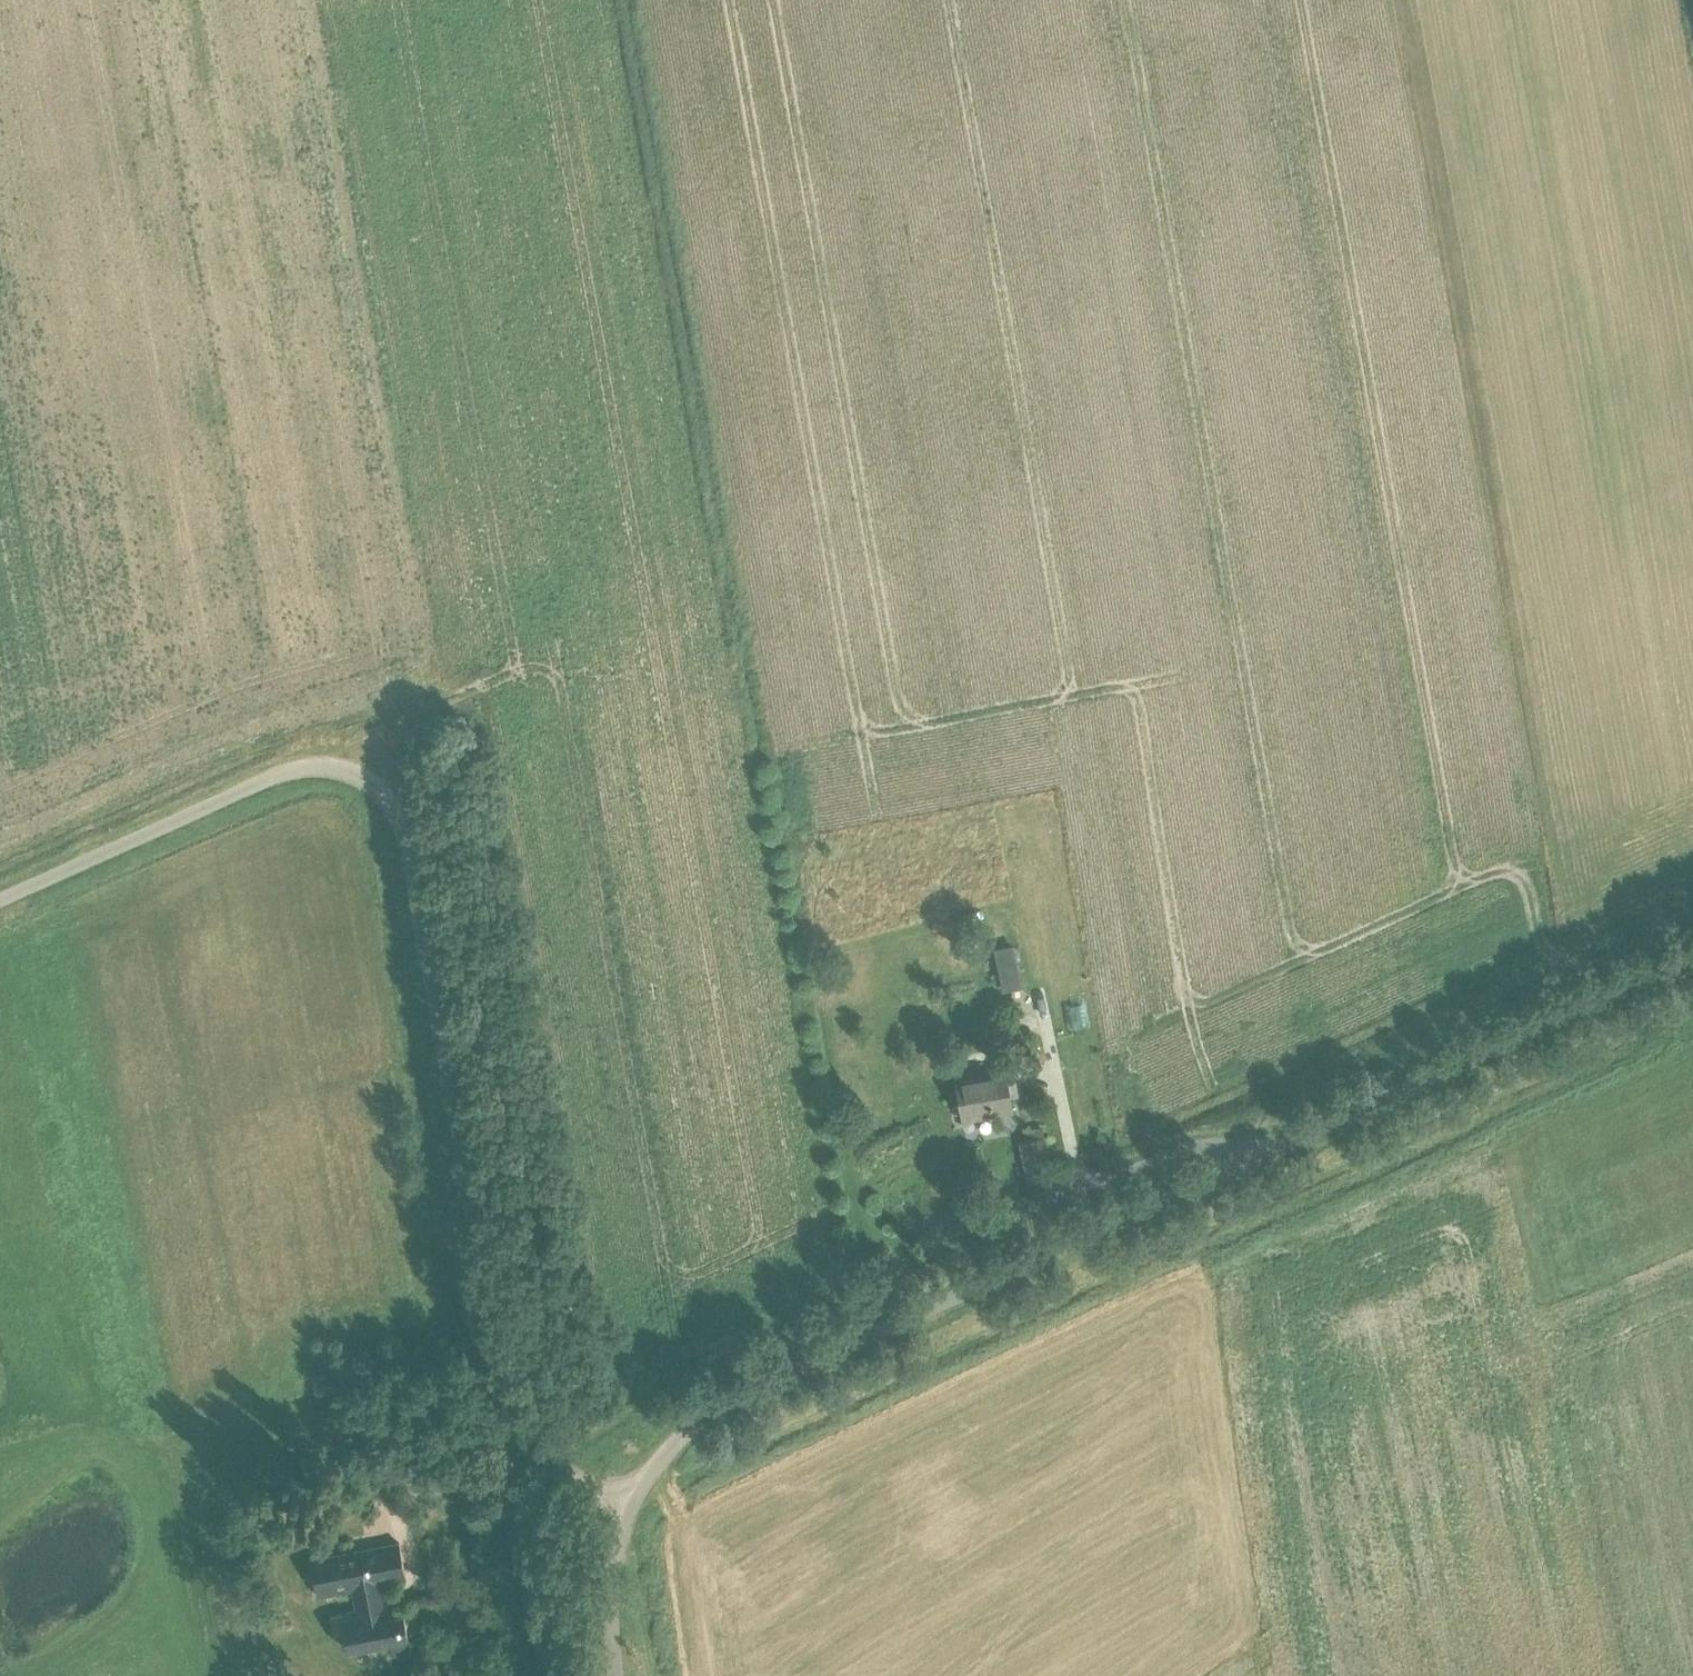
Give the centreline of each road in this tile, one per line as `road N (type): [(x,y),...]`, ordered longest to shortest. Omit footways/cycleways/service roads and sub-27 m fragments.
road 1 (unclassified): [(627,1497),(692,1424),(1090,1235),(1692,964)]
road 2 (unclassified): [(627,1497),(524,1437),(497,1366),(393,825),(365,784),(285,776),(0,902)]
road 3 (unclassified): [(615,1675),(602,1557),(627,1497)]

